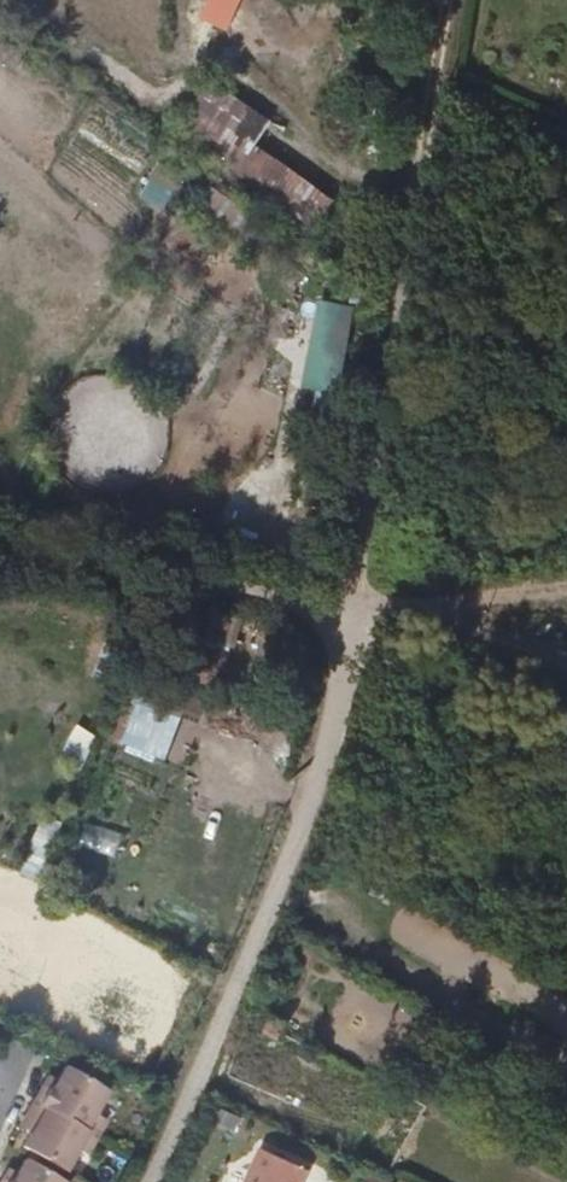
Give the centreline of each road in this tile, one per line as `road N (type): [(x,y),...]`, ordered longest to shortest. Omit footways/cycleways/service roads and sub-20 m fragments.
road 1 (track): [(358,616),(444,0)]
road 2 (residential): [(146,1181),(262,940),(312,811),(358,616)]
road 3 (track): [(0,546),(358,616)]
road 4 (track): [(358,616),(566,591)]

